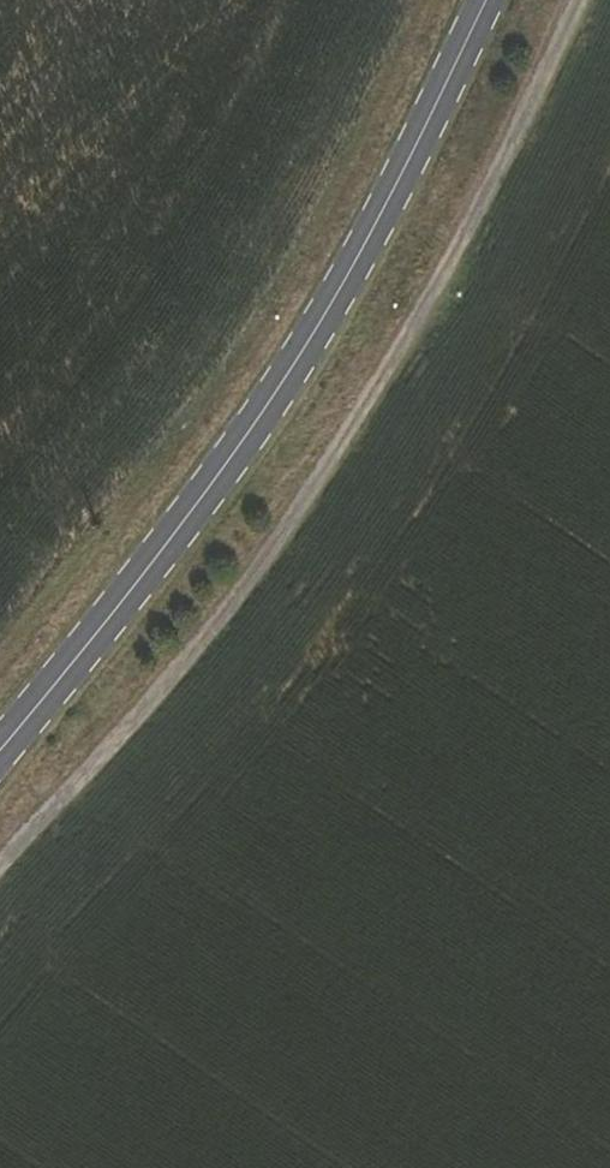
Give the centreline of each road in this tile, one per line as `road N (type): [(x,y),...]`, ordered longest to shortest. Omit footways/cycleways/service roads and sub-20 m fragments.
road 1 (track): [(581,0),(406,347),(191,659),(0,868)]
road 2 (tertiary): [(487,0),(333,304),(269,404),(0,749)]

